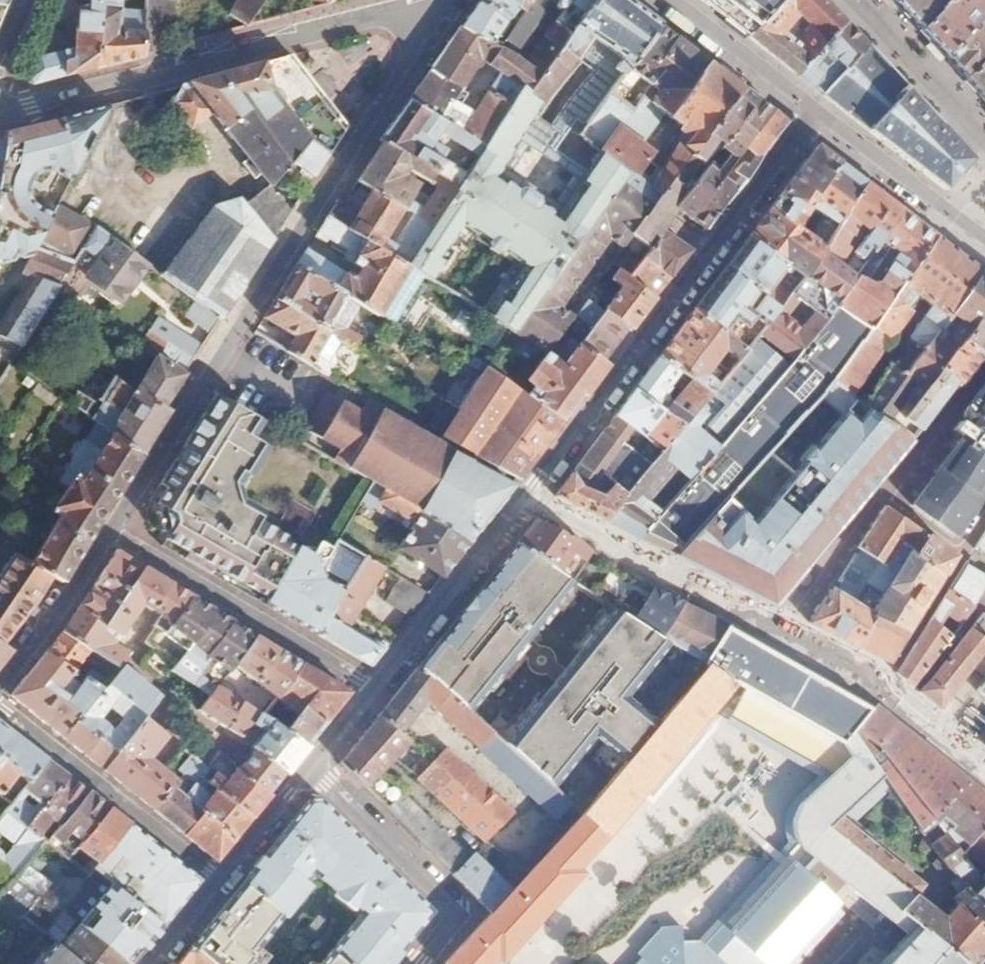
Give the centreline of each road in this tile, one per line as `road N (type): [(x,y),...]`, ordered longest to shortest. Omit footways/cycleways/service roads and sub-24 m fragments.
road 1 (residential): [(104,537),(441,0)]
road 2 (residential): [(813,111),(523,497)]
road 3 (residential): [(430,0),(0,114)]
road 4 (residential): [(104,537),(376,693)]
road 5 (residential): [(772,631),(523,497)]
road 6 (residential): [(222,878),(0,721)]
road 7 (residential): [(312,770),(465,923),(430,963)]
road 8 (residential): [(984,775),(878,689),(772,631)]
road 9 (residential): [(523,497),(376,693)]
road 10 (residential): [(813,111),(984,240)]
road 11 (residential): [(656,0),(813,111)]
road 12 (residential): [(0,682),(104,537)]
road 13 (residential): [(877,495),(772,631)]
road 14 (residential): [(981,365),(877,495)]
road 15 (residential): [(877,495),(961,554),(984,513)]
road 16 (residential): [(312,770),(222,878)]

